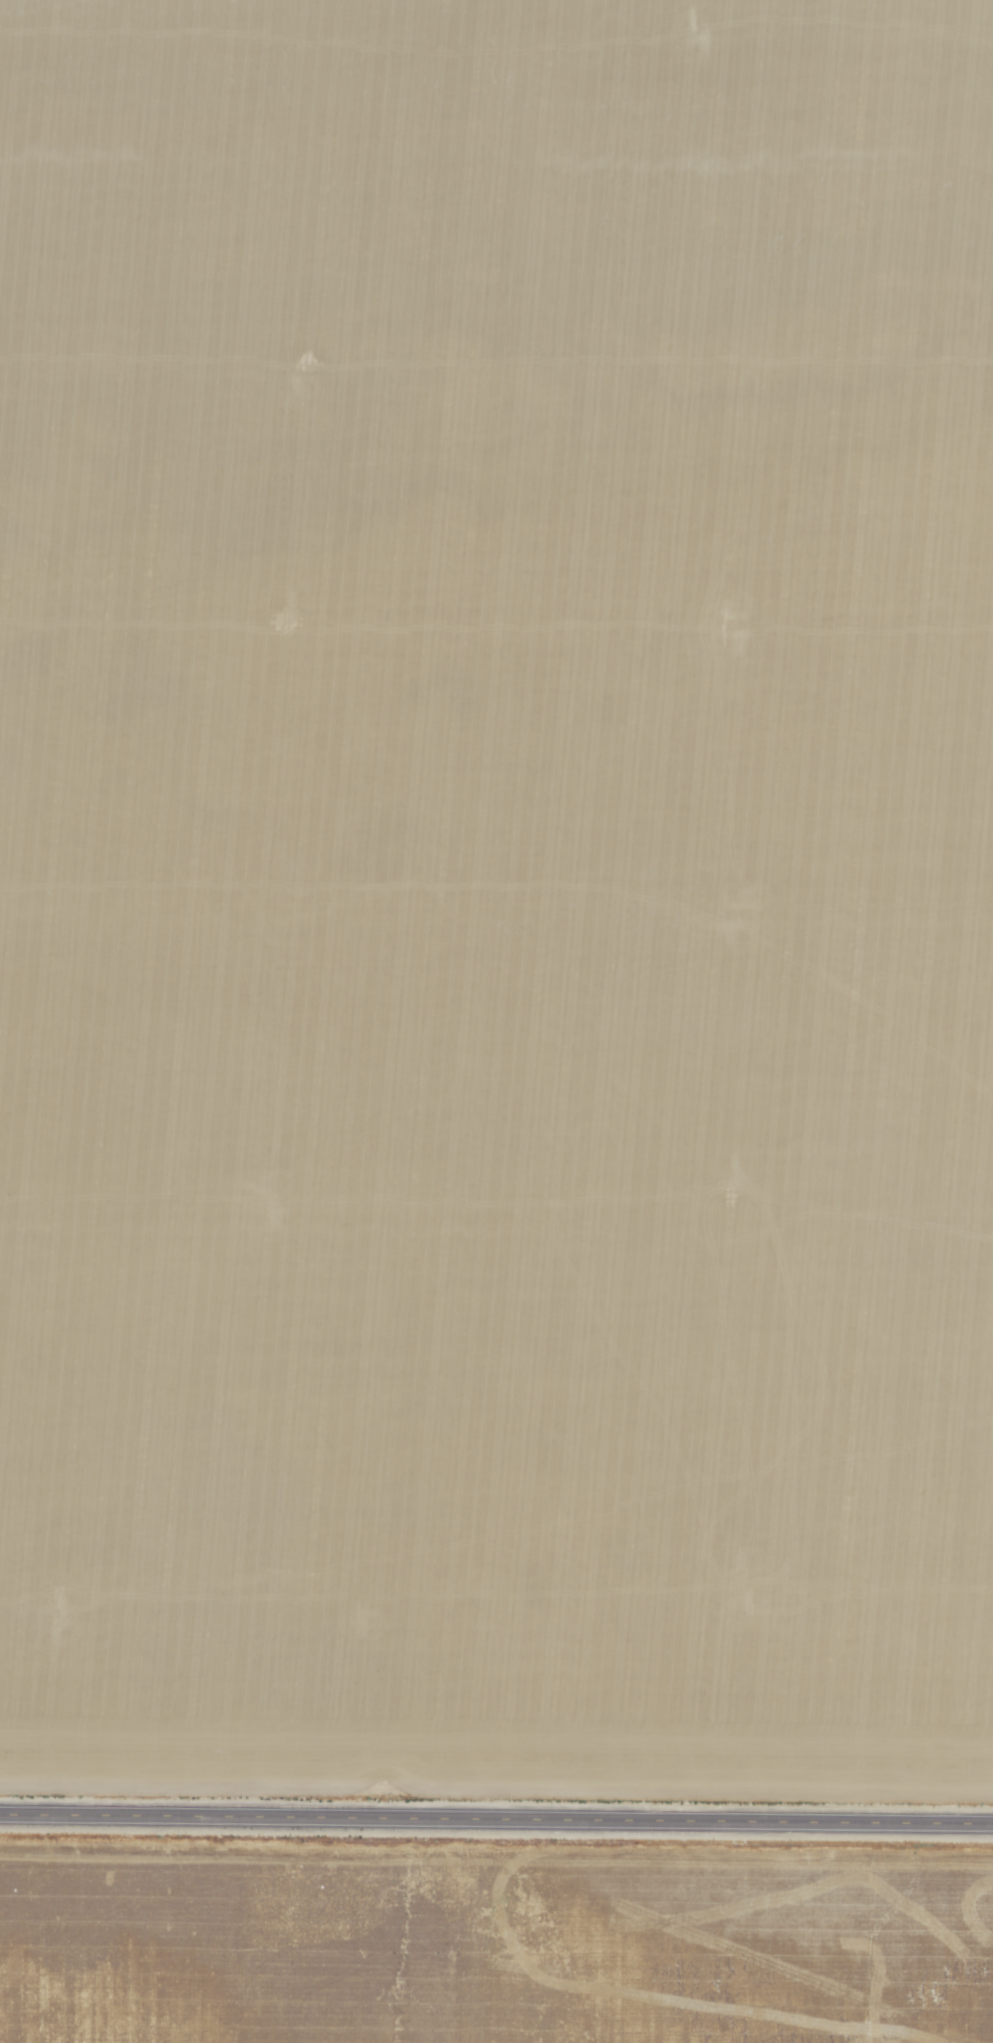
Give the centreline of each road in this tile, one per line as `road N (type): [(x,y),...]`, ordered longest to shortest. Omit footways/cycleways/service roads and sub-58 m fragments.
road 1 (secondary): [(992,1827),(0,1819)]

